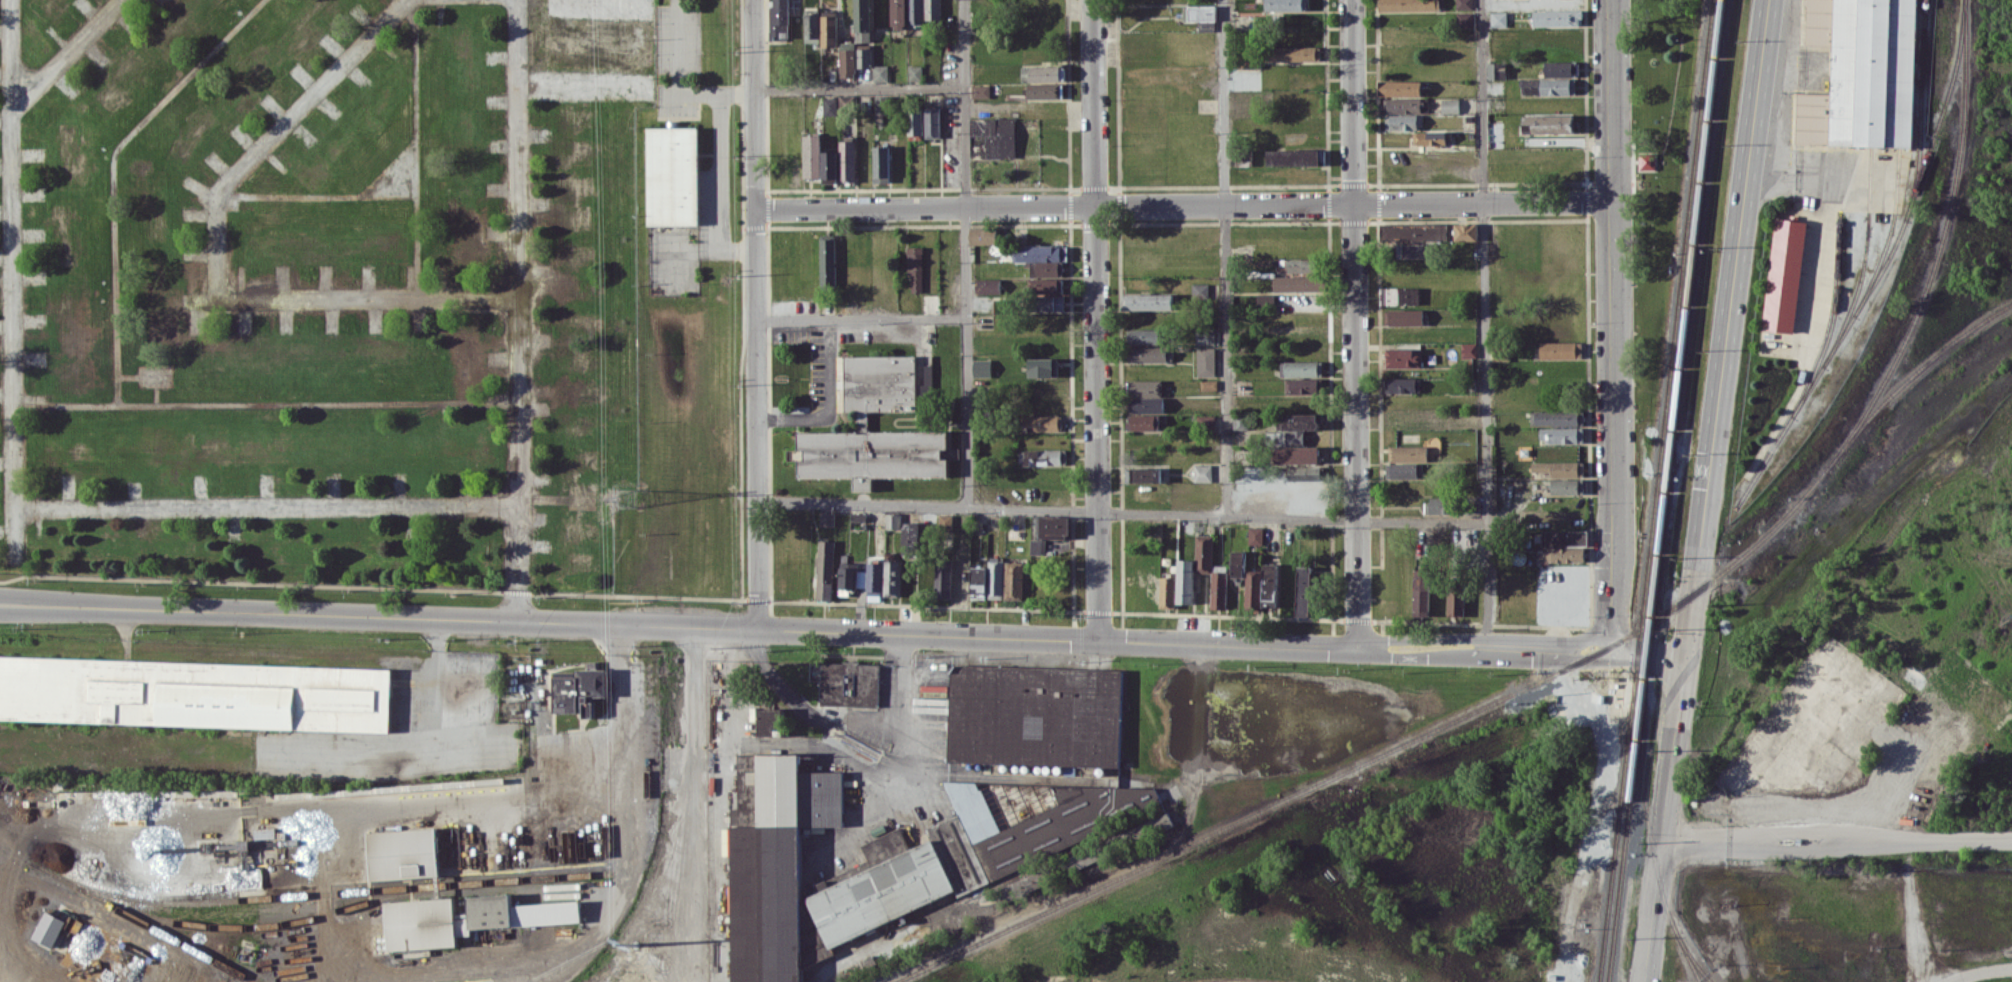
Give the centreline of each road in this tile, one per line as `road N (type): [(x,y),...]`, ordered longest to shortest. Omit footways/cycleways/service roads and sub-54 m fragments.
road 1 (tertiary): [(0,604),(1357,648)]
road 2 (residential): [(755,209),(1611,204)]
road 3 (secondary): [(1768,0),(1685,657)]
road 4 (residential): [(1351,0),(1357,648)]
road 5 (residential): [(1099,640),(1093,0)]
road 6 (residential): [(753,0),(759,628)]
road 7 (residential): [(518,621),(517,0)]
road 8 (residential): [(14,509),(519,506)]
road 9 (residential): [(12,113),(14,509)]
road 10 (residential): [(222,296),(221,189),(407,0)]
road 11 (secondary): [(1685,657),(1643,981)]
road 12 (residential): [(520,297),(222,296)]
road 13 (secondary): [(1611,301),(1610,577)]
road 14 (secondary): [(1610,0),(1611,204)]
road 15 (residential): [(12,113),(122,0)]
road 16 (tertiary): [(1488,649),(1471,635),(1388,637),(1357,648)]
road 17 (tertiary): [(1357,648),(1474,658),(1488,649)]
road 18 (tertiary): [(1488,649),(1581,655),(1611,646)]

